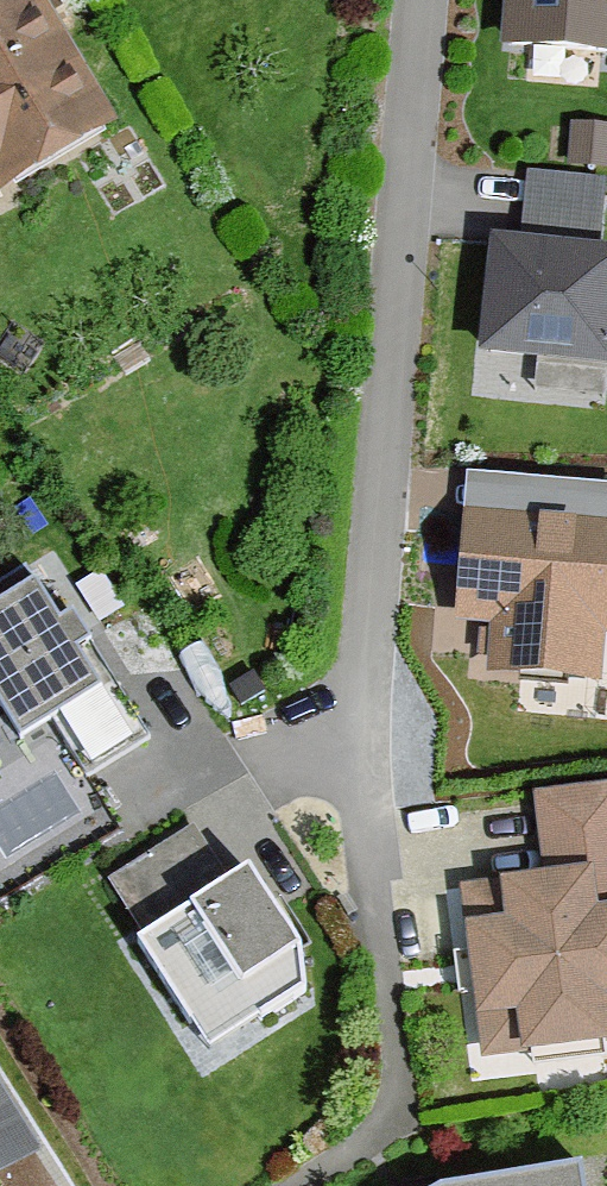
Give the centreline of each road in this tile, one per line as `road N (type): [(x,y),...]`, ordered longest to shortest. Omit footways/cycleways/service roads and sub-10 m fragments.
road 1 (residential): [(312,1185),(395,1134),(364,724),(387,0)]

